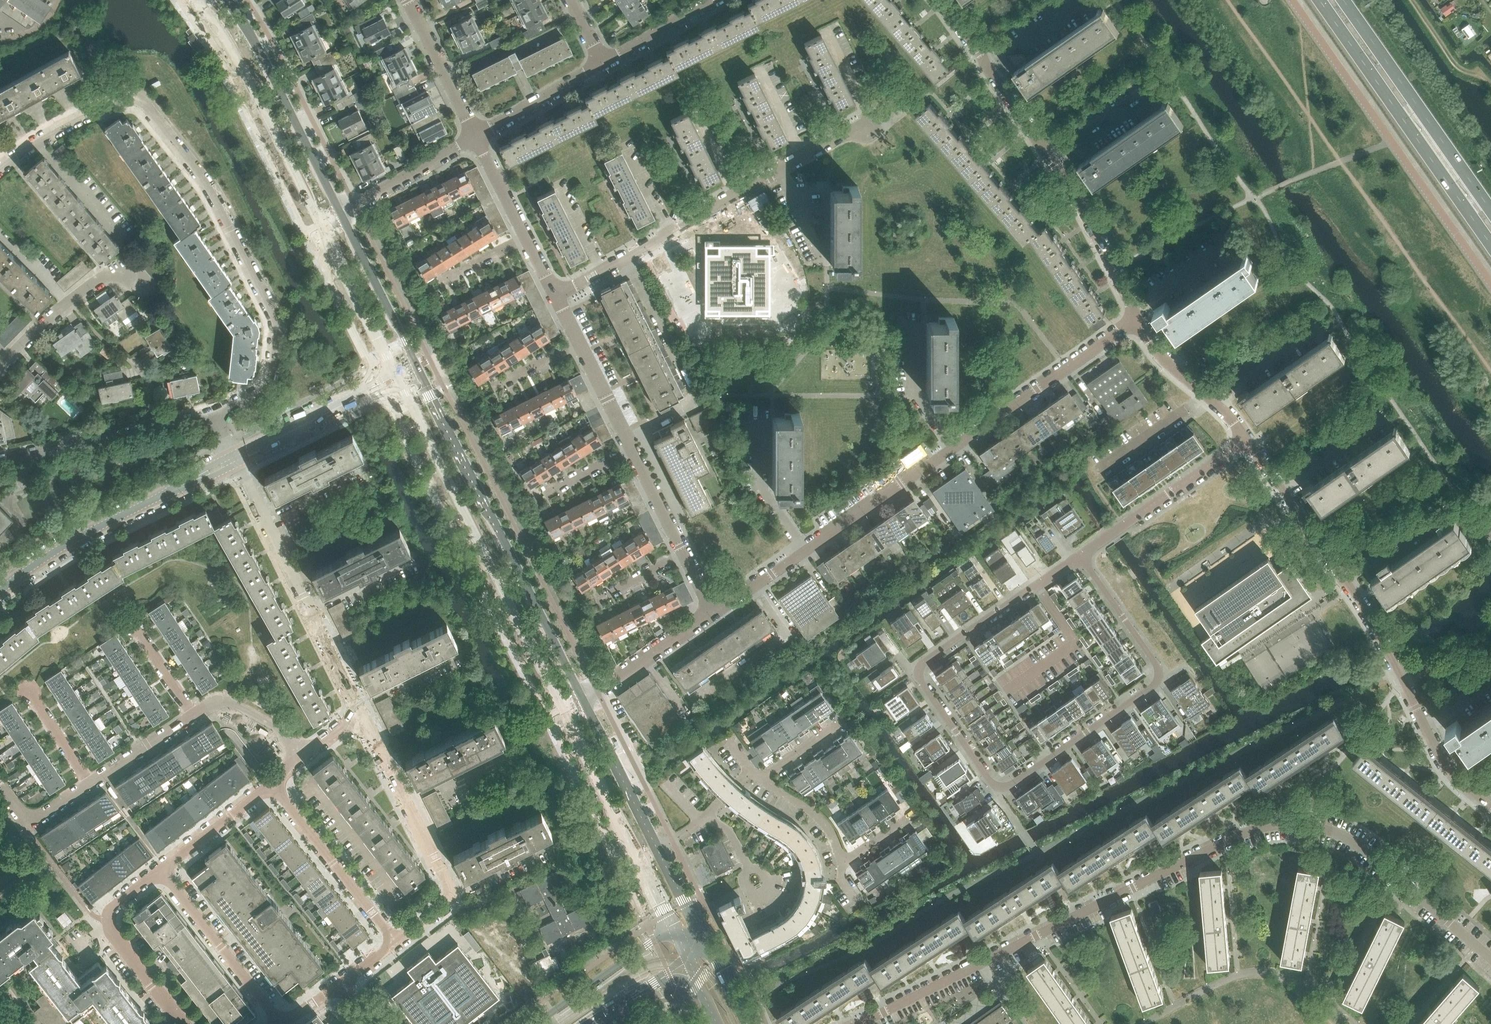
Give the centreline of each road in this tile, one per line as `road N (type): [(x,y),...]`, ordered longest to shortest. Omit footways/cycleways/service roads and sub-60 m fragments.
road 1 (residential): [(1490,959),(1352,839),(1299,825),(1262,828),(862,1023)]
road 2 (residential): [(215,418),(269,383),(277,325),(208,188),(147,107),(110,106),(0,169)]
road 3 (residential): [(1079,555),(926,660),(918,671),(922,682),(999,789),(1159,675)]
road 4 (residential): [(715,613),(1138,319)]
road 5 (residential): [(1490,808),(1447,771),(1368,614),(1246,440)]
road 6 (residential): [(1138,319),(1090,221),(945,0)]
road 7 (secondary): [(583,699),(416,366)]
road 8 (secondary): [(399,384),(564,709)]
road 9 (residential): [(554,296),(870,119)]
road 10 (primary): [(1320,0),(1490,244)]
road 11 (residential): [(362,717),(236,465)]
road 12 (primary): [(1490,211),(1343,0)]
road 13 (secondary): [(199,0),(319,225)]
road 14 (secondary): [(564,709),(675,931)]
road 15 (secondary): [(340,214),(230,0)]
road 16 (residential): [(215,418),(0,462)]
road 17 (residential): [(185,482),(74,540),(0,592)]
road 18 (residential): [(448,904),(443,874),(362,717)]
road 19 (residential): [(397,945),(273,782)]
road 20 (residential): [(182,1023),(108,925),(113,906),(160,870)]
road 21 (residential): [(279,1023),(160,870)]
road 22 (residential): [(0,371),(95,284),(118,274),(152,289)]
road 23 (secondary): [(416,366),(340,214)]
road 24 (secondary): [(657,848),(583,699)]
road 25 (secondary): [(319,225),(392,372)]
road 26 (residential): [(1246,440),(1166,361),(1138,319)]
road 27 (residential): [(583,699),(715,613)]
road 28 (residential): [(340,214),(474,137)]
road 29 (residential): [(675,931),(548,1016)]
road 30 (residential): [(474,137),(409,0)]
road 31 (residential): [(1123,525),(1246,440)]
road 32 (residential): [(474,137),(603,63)]
road 33 (residential): [(1159,675),(1079,555)]
road 34 (residential): [(160,870),(273,782)]
road 35 (residential): [(310,752),(224,702),(194,716)]
road 36 (residential): [(603,63),(712,0)]
road 37 (residential): [(194,716),(89,785)]
road 38 (residential): [(841,865),(819,821),(762,779)]

